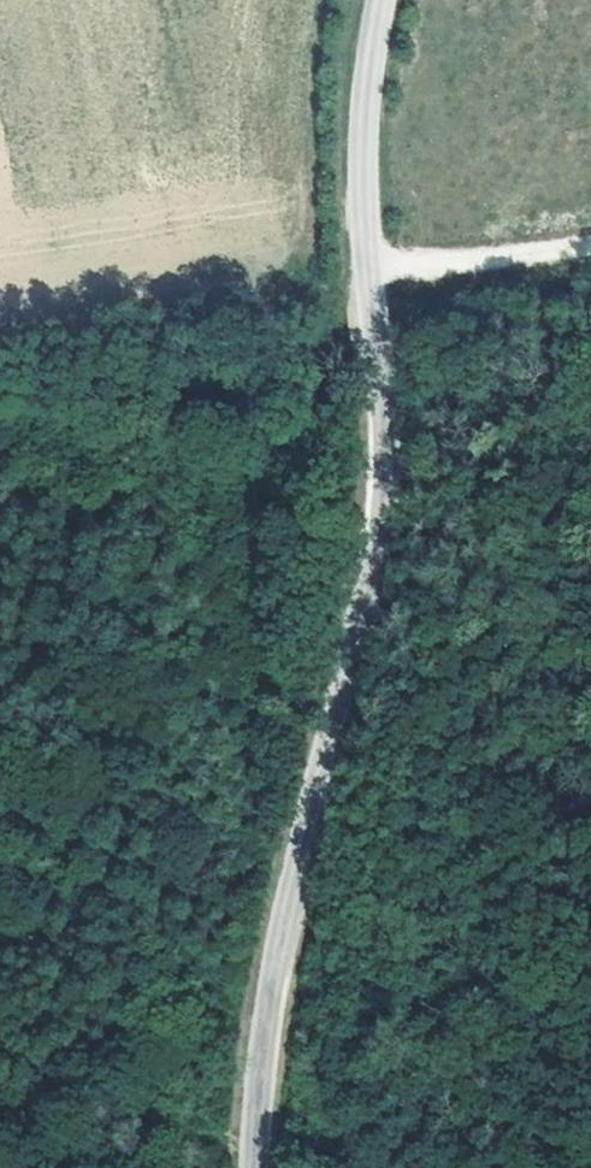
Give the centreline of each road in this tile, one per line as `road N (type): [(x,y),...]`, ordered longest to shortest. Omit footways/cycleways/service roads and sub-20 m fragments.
road 1 (unclassified): [(383,0),(363,173),(395,527),(388,582),(290,924),(262,1090),(259,1167)]
road 2 (track): [(0,415),(381,348)]
road 3 (track): [(260,1130),(128,1133),(0,1157)]

